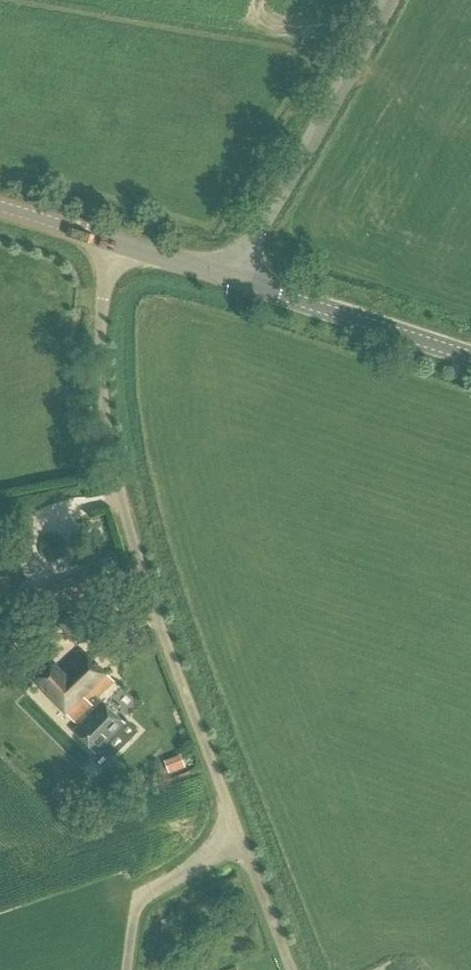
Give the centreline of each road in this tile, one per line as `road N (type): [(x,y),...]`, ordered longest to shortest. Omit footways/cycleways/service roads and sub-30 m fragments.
road 1 (unclassified): [(296,969),(156,609),(110,446),(103,308),(115,242)]
road 2 (unclassified): [(234,278),(388,0)]
road 3 (tertiary): [(470,356),(234,278)]
road 4 (tertiary): [(234,278),(115,242)]
road 5 (tertiary): [(115,242),(0,206)]

